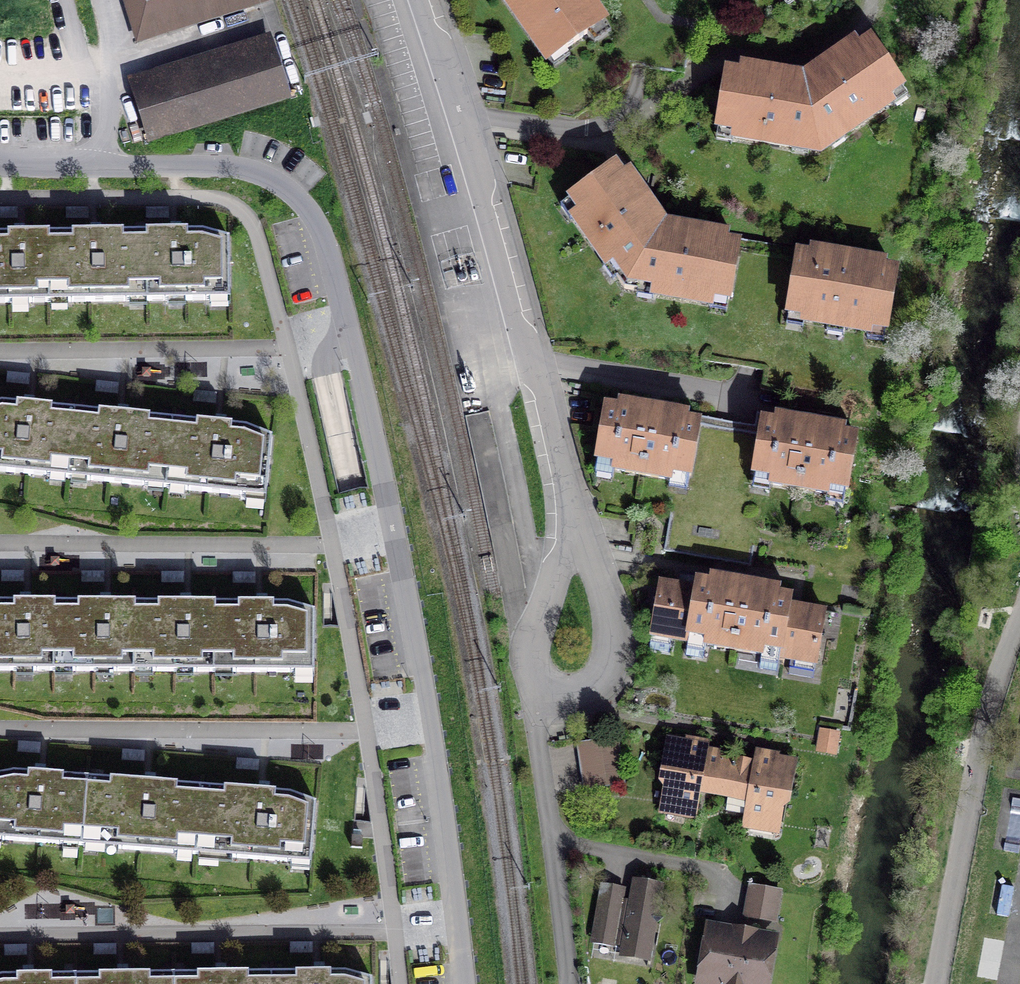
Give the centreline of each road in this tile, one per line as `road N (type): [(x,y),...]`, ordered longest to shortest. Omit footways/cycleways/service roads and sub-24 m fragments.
road 1 (residential): [(0,163),(224,169),(267,179),(316,217),(419,655),(465,983)]
road 2 (residential): [(420,0),(538,353),(582,532),(534,652),(548,703),(538,749),(569,983)]
road 3 (residential): [(938,983),(991,688),(1019,621)]

